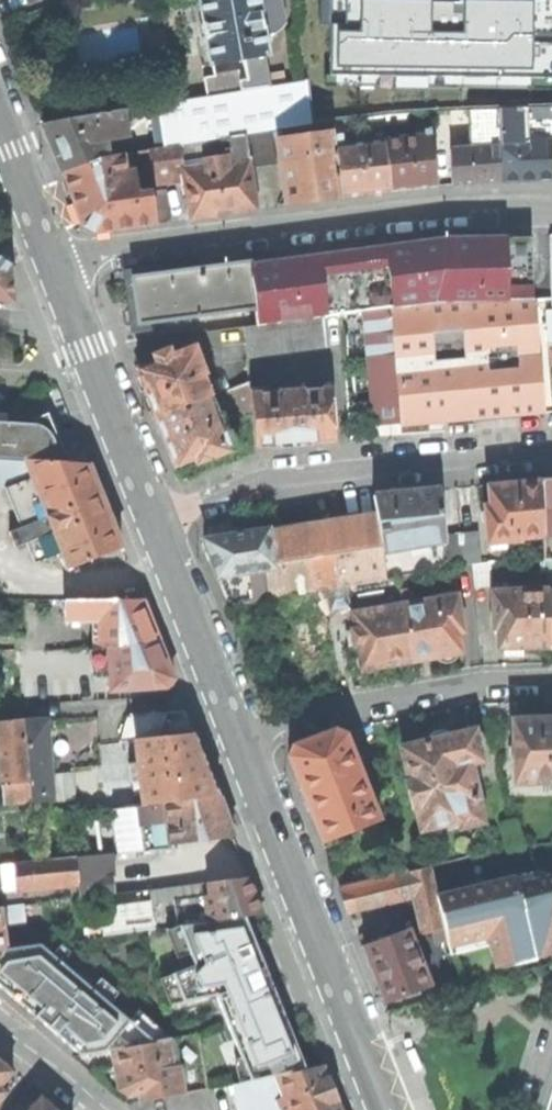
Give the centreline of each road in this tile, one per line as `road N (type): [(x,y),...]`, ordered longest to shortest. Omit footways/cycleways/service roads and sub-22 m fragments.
road 1 (residential): [(551,206),(353,216),(50,257)]
road 2 (residential): [(152,520),(268,477),(551,452)]
road 3 (secondary): [(389,1109),(239,743)]
road 4 (residential): [(239,743),(341,707),(474,683),(551,679)]
road 5 (secondary): [(152,520),(50,257)]
road 6 (secondary): [(239,743),(168,560)]
road 7 (unclassified): [(168,560),(107,581),(0,572)]
road 8 (secondary): [(50,257),(0,125)]
road 9 (residential): [(0,1025),(100,1109)]

